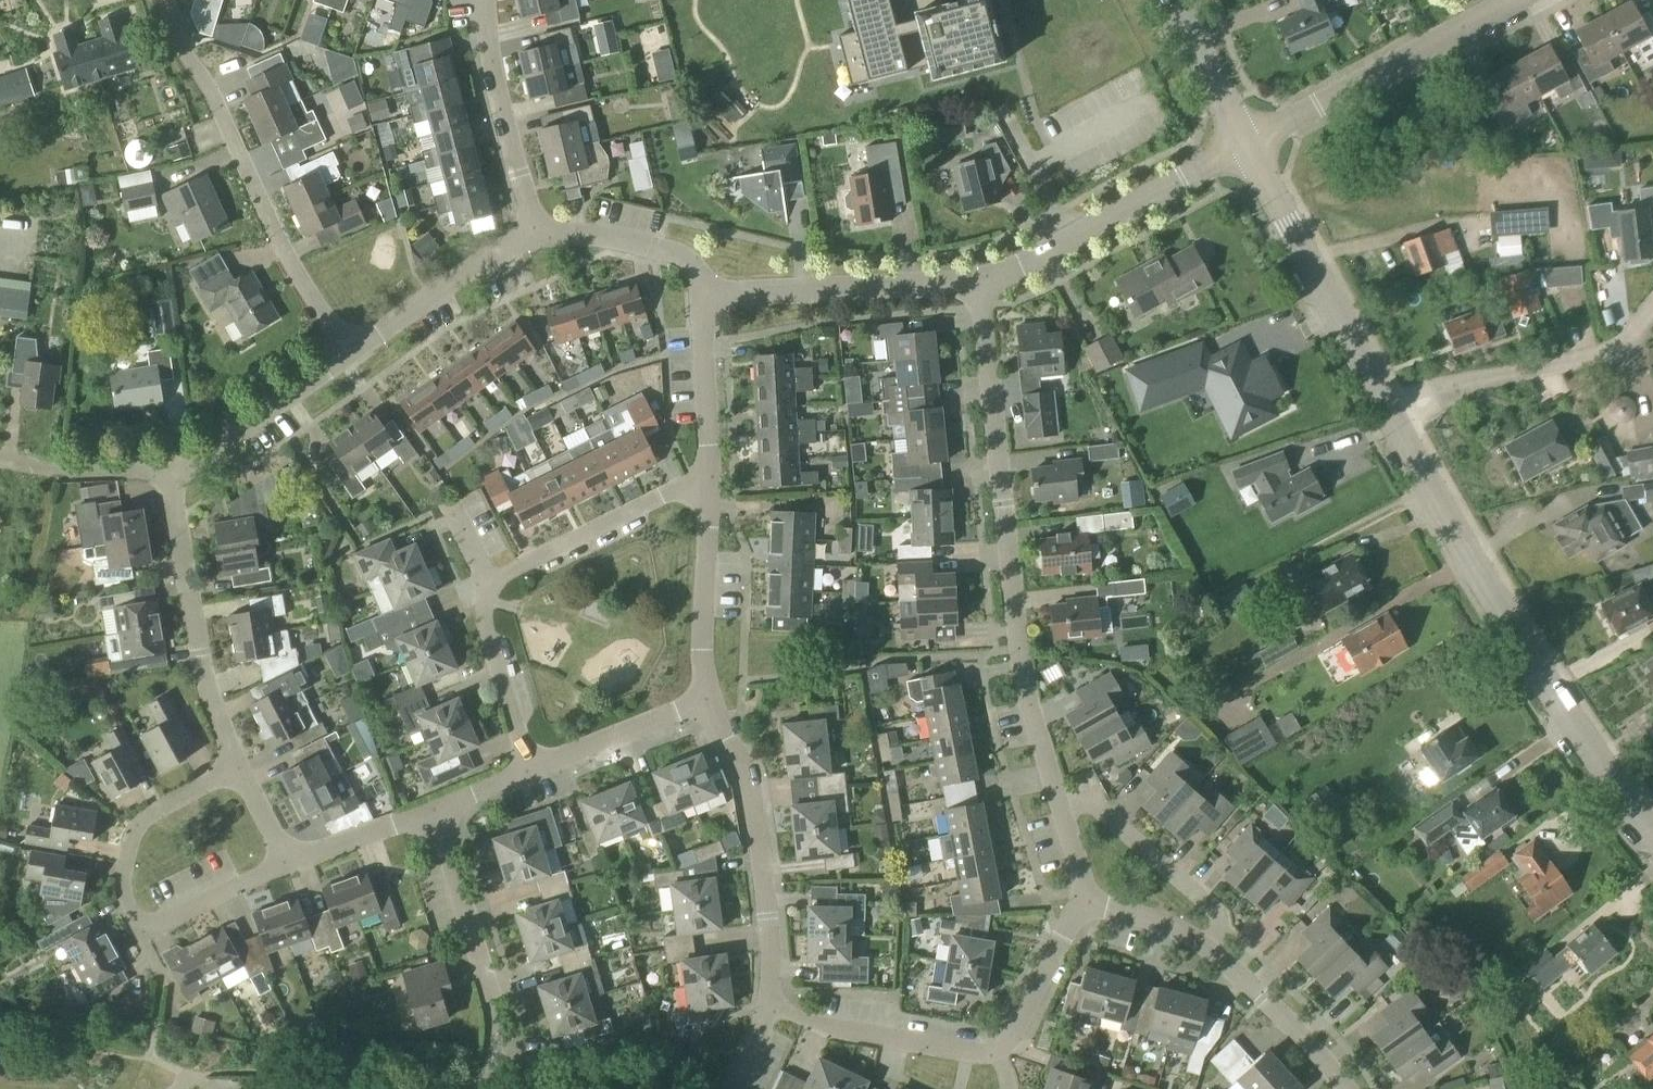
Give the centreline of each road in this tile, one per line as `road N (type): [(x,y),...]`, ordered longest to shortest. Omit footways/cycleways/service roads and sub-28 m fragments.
road 1 (residential): [(1060,813),(1018,653),(978,282)]
road 2 (tertiary): [(1652,833),(1501,613),(1386,408)]
road 3 (residential): [(529,773),(487,633),(487,580),(705,480)]
road 4 (residential): [(169,0),(173,30),(313,304),(349,351)]
road 5 (residential): [(286,864),(140,934),(130,919),(125,871),(146,818),(236,769)]
road 6 (residential): [(771,1011),(741,758),(705,700)]
road 7 (residential): [(236,769),(210,686),(174,470)]
road 8 (residential): [(1246,144),(1511,0)]
road 9 (residential): [(1246,144),(978,282)]
road 10 (tertiary): [(1386,408),(1246,144)]
road 11 (residential): [(1386,408),(1468,383),(1597,359),(1631,340),(1652,311)]
road 12 (residential): [(484,1088),(493,998),(431,814)]
road 13 (residential): [(978,282),(700,297)]
road 14 (residential): [(535,235),(483,0)]
road 15 (residential): [(1060,813),(1097,809),(1213,912),(1219,926),(1209,950)]
road 16 (residential): [(771,1011),(866,1036),(998,1048)]
road 17 (residential): [(705,700),(705,480)]
road 18 (residential): [(535,235),(349,351)]
road 19 (residential): [(349,351),(174,470)]
road 20 (residential): [(700,297),(691,263),(676,253),(572,233),(535,235)]
road 21 (residential): [(1345,1088),(1209,950)]
road 22 (residential): [(705,700),(529,773)]
road 23 (residential): [(705,480),(700,297)]
road 24 (residential): [(998,1048),(1031,1009),(1062,934),(1088,899)]
road 25 (tertiary): [(1246,144),(1172,0)]
road 26 (residential): [(431,814),(286,864)]
road 27 (residential): [(1209,950),(1088,899)]

